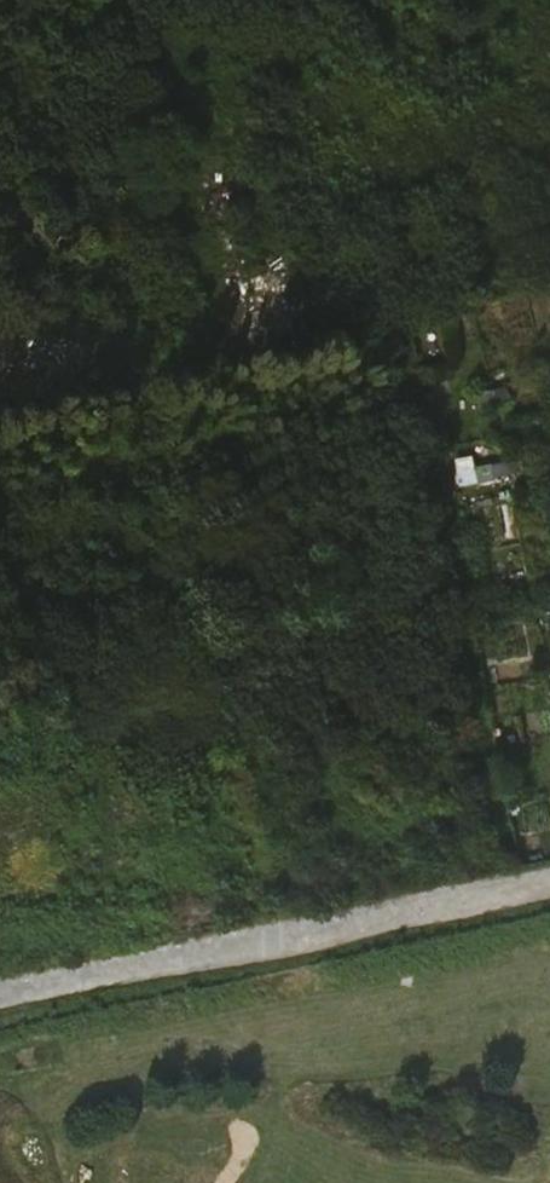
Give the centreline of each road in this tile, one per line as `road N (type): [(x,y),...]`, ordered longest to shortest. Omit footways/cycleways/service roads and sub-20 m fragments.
road 1 (track): [(0,997),(549,887)]

